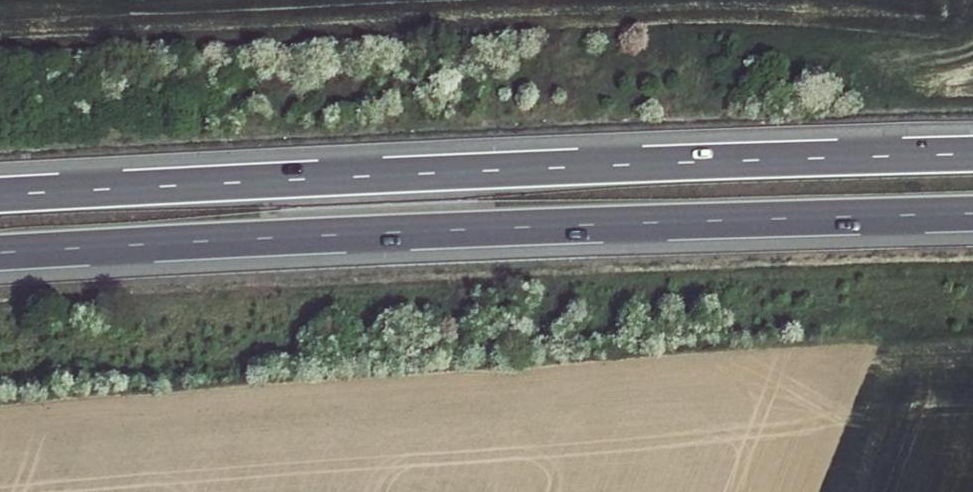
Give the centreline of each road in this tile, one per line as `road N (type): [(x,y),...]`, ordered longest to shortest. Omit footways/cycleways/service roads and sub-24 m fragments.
road 1 (motorway): [(972,154),(0,197)]
road 2 (motorway): [(0,255),(972,214)]

